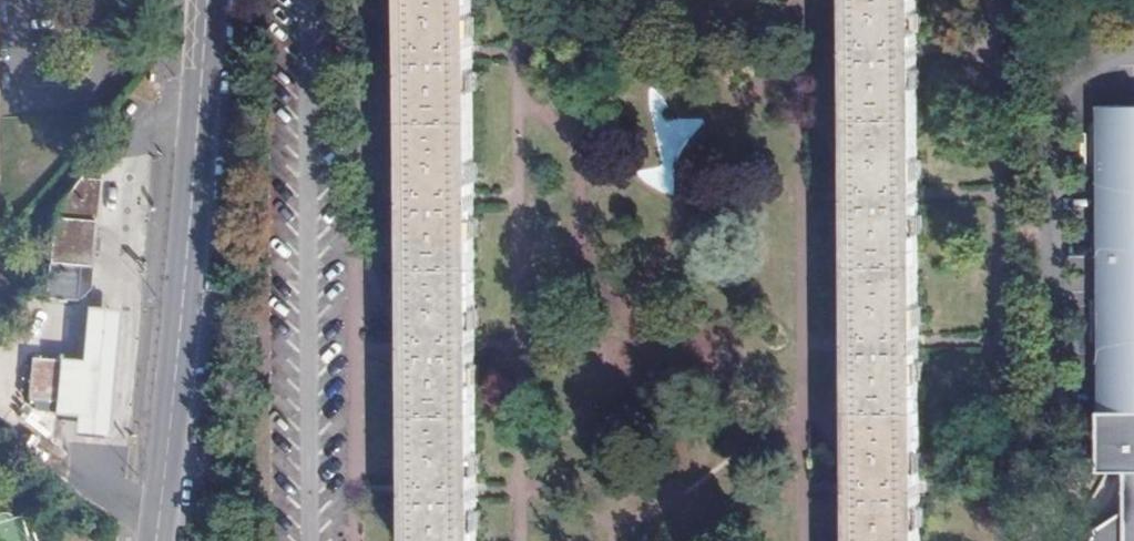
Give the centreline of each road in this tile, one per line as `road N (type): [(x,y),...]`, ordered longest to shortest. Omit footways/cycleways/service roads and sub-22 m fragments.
road 1 (secondary): [(155,540),(208,0)]

